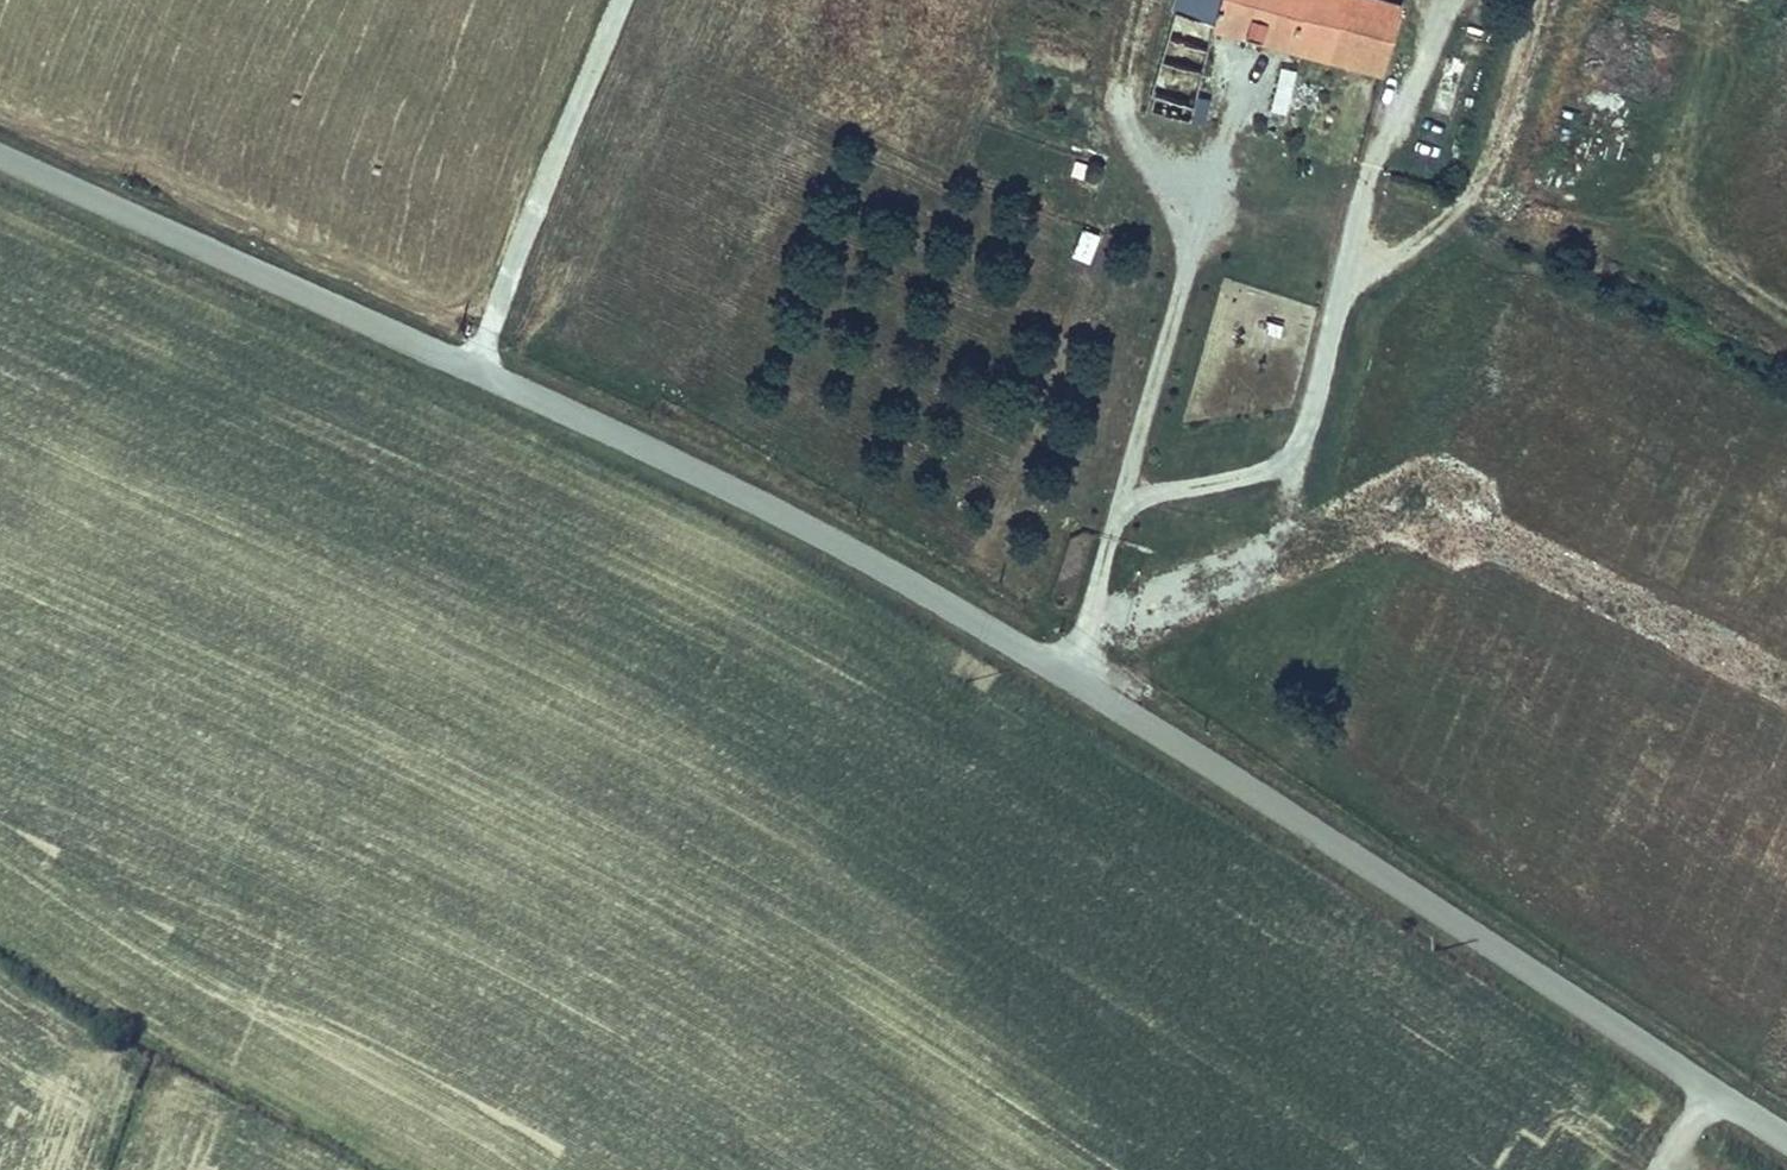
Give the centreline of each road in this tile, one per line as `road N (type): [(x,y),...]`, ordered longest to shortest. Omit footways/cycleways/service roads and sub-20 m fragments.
road 1 (unclassified): [(0,160),(701,471),(837,541),(1658,1071)]
road 2 (unclassified): [(1658,1071),(1786,1155)]

